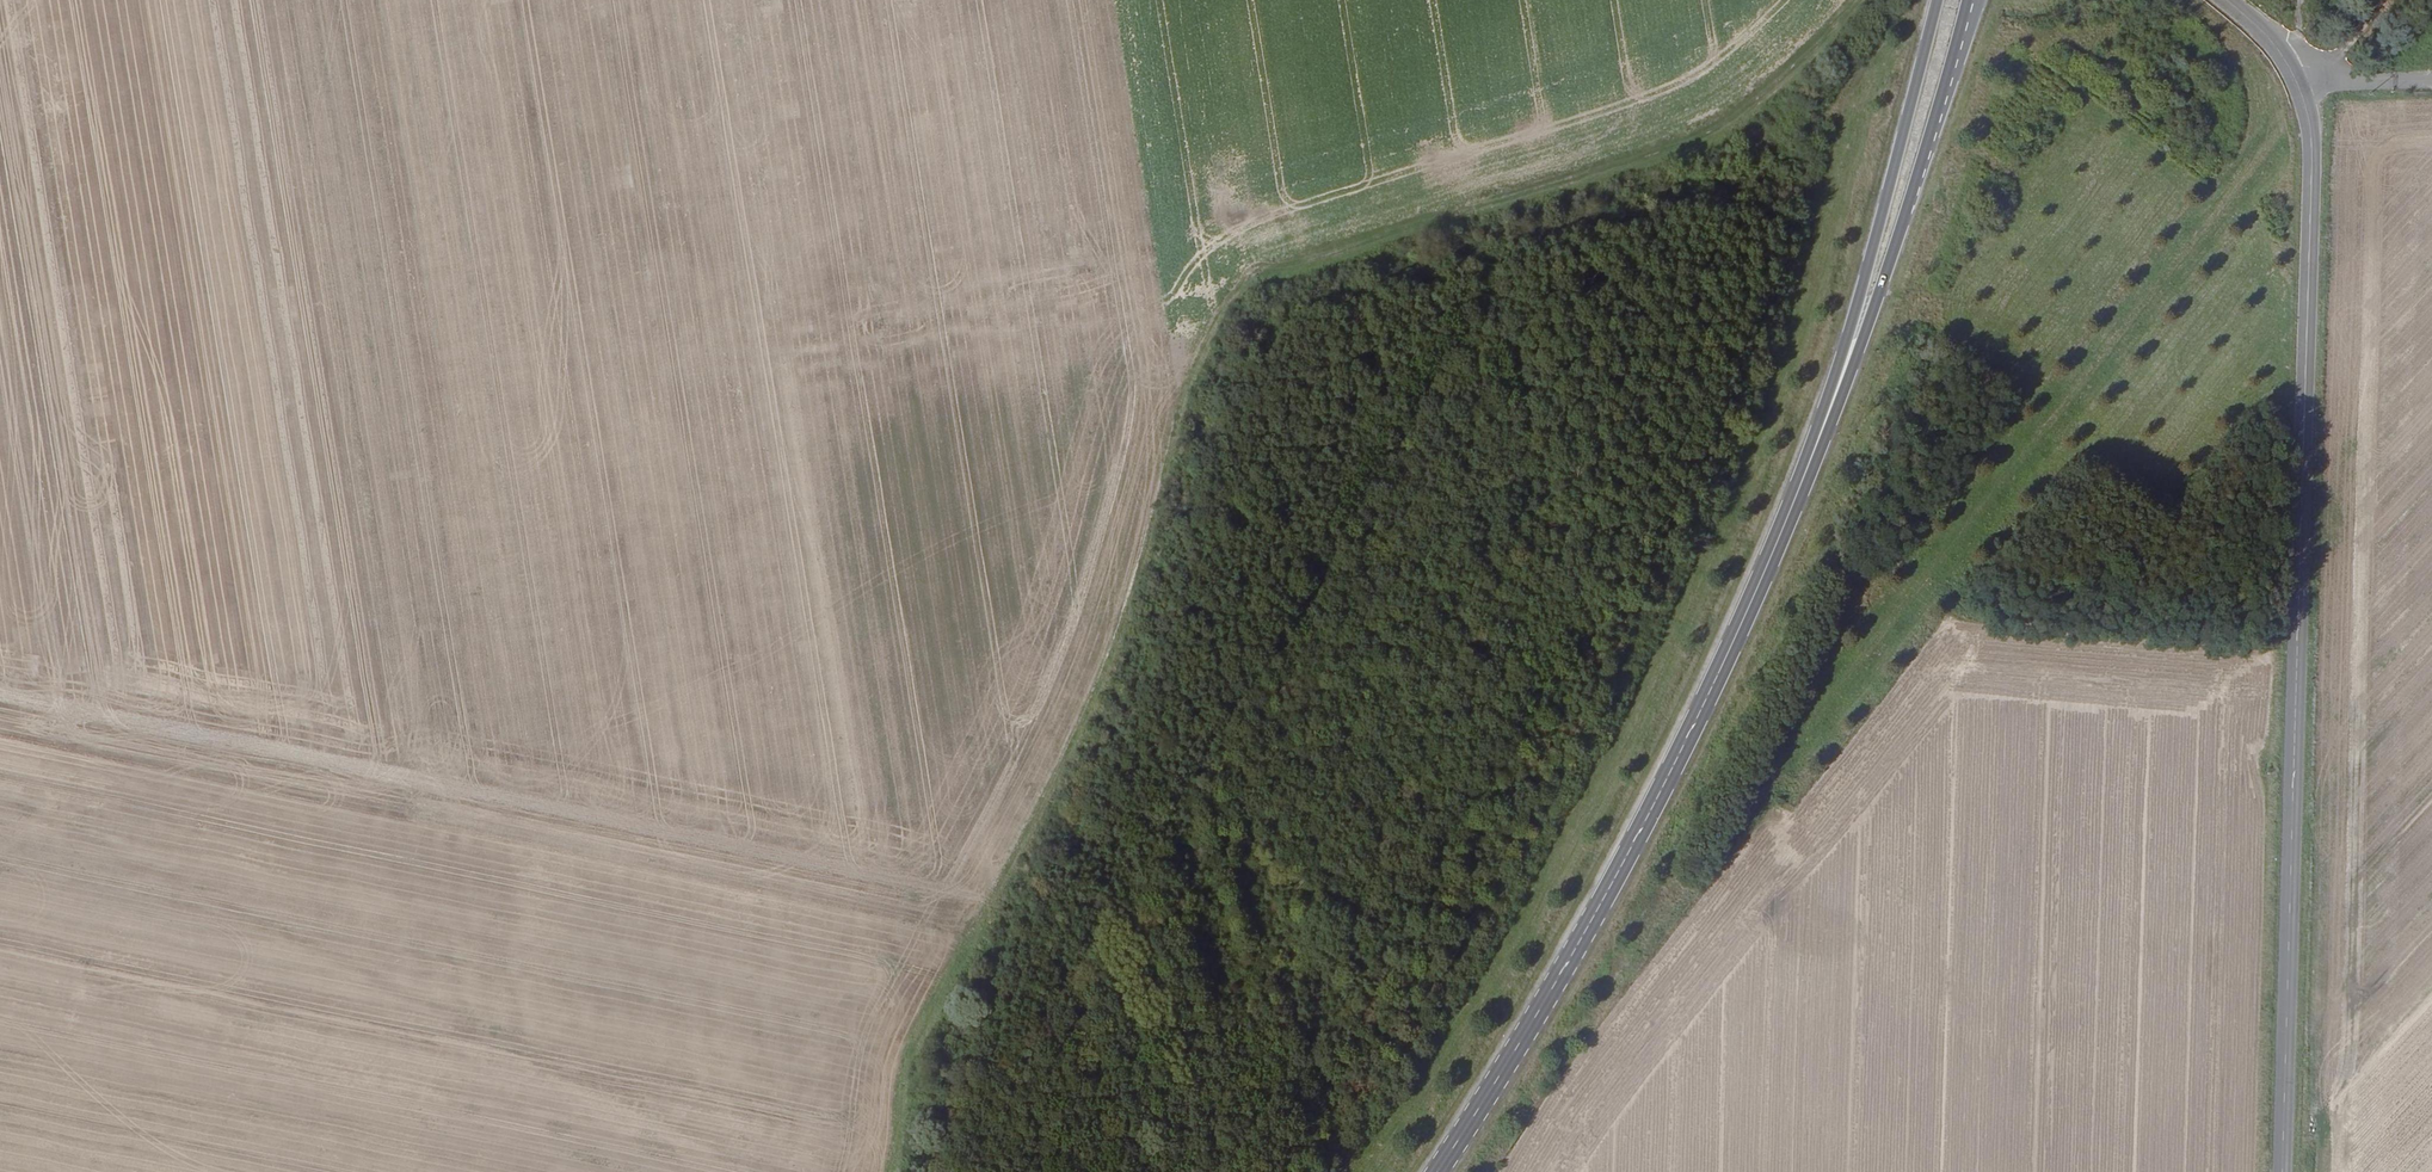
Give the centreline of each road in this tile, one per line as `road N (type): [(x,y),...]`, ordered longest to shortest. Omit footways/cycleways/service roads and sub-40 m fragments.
road 1 (tertiary): [(2281,1171),(2313,142),(2281,53),(2227,0)]
road 2 (primary): [(1829,413),(1660,793),(1529,1029),(1437,1171)]
road 3 (primary): [(1937,0),(1829,413)]
road 4 (tertiary): [(1901,230),(1980,0)]
road 5 (primary): [(1901,230),(1968,0)]
road 6 (primary): [(1829,413),(1901,230)]

